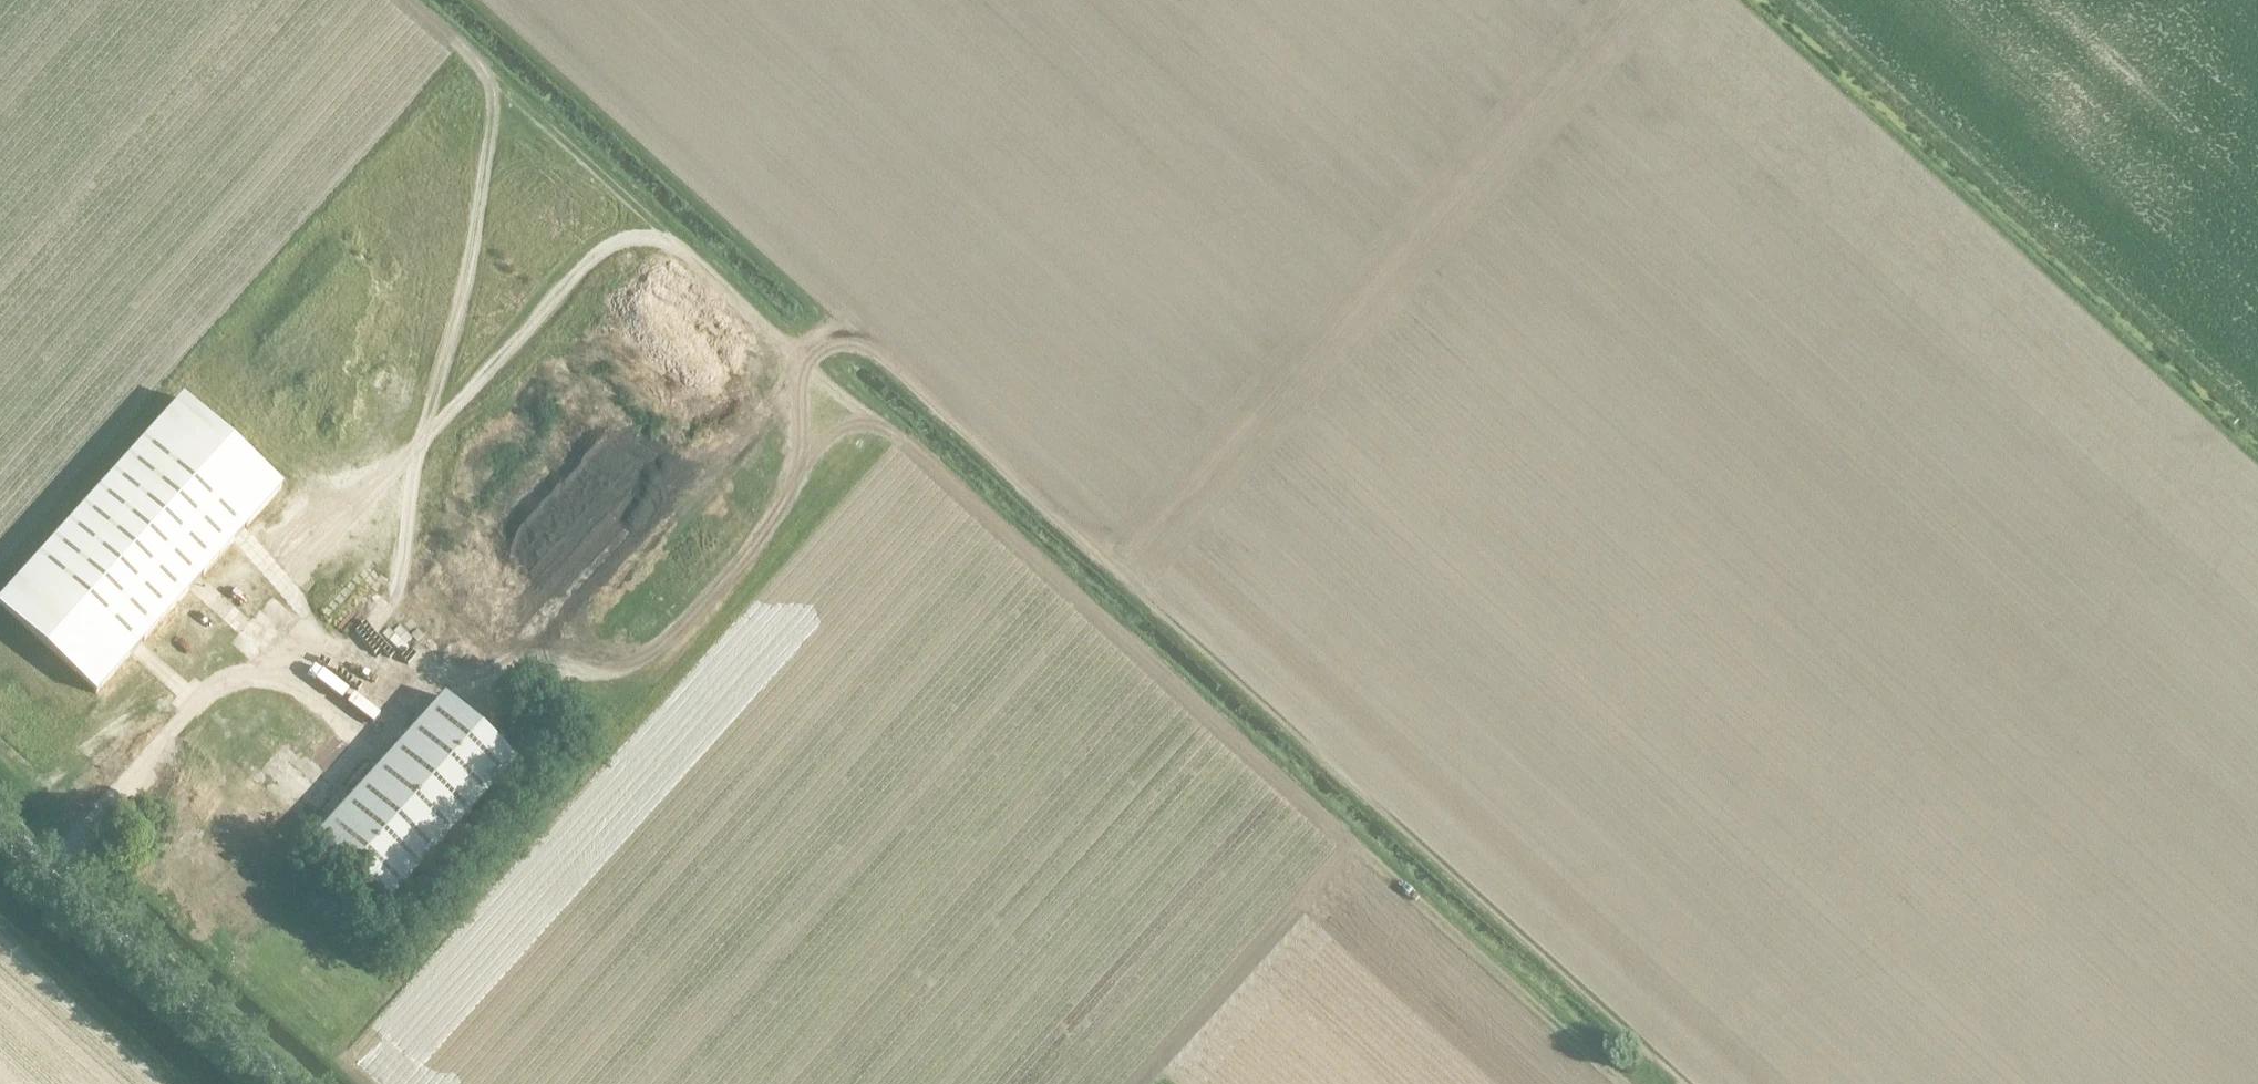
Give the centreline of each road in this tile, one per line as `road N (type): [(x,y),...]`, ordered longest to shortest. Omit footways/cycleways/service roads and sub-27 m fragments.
road 1 (tertiary): [(284,1083),(0,829)]

